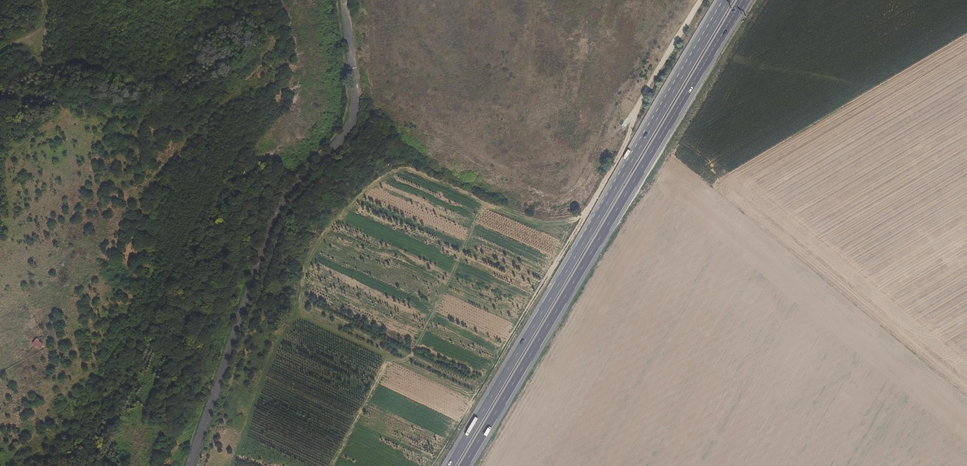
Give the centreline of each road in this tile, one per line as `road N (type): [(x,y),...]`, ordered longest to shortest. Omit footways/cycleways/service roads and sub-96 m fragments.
road 1 (primary): [(464,465),(743,0)]
road 2 (primary): [(729,0),(450,465)]
road 3 (unclassified): [(189,465),(270,226),(295,182),(347,127),(352,79),(341,0)]

